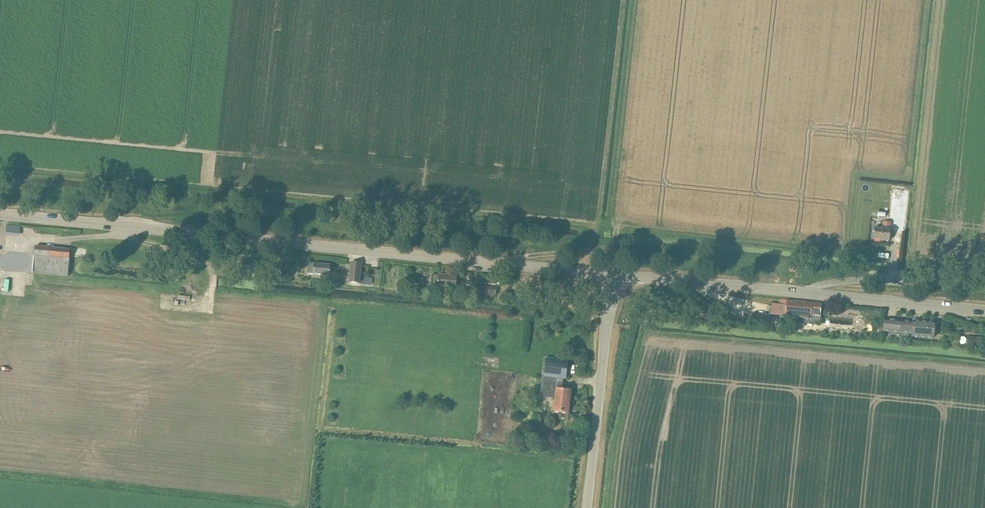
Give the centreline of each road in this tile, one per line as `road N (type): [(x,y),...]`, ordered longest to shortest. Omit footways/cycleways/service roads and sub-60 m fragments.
road 1 (track): [(0,190),(779,266)]
road 2 (tertiary): [(611,274),(0,213)]
road 3 (tertiary): [(984,311),(611,274)]
road 4 (track): [(0,475),(300,507)]
road 5 (unclassified): [(586,507),(611,274)]
road 6 (track): [(133,226),(196,219),(298,224),(311,197)]
road 7 (track): [(122,225),(137,240),(207,264),(209,315)]

